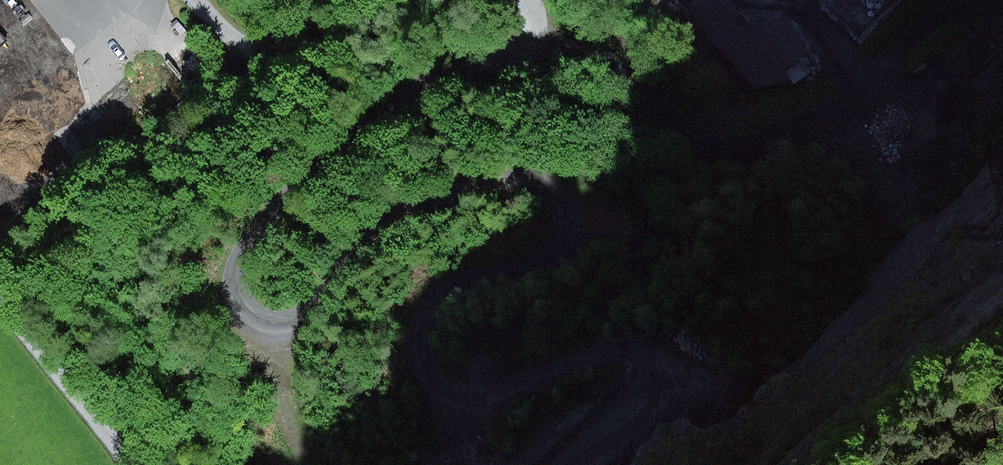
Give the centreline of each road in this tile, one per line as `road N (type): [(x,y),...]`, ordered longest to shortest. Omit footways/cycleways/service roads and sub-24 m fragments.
road 1 (track): [(536,0),(538,32),(528,49),(440,77),(366,123),(260,235),(240,276),(256,315),(300,322),(371,245),(428,205),(502,182),(536,181),(564,194),(578,229),(566,256),(464,290),(437,325),(434,361),(456,464)]
road 2 (track): [(538,32),(616,62),(714,144),(752,148),(841,110),(856,87),(858,63),(804,0)]
road 3 (track): [(206,0),(231,32),(272,46),(303,43),(423,0)]
road 4 (track): [(444,411),(576,361)]

